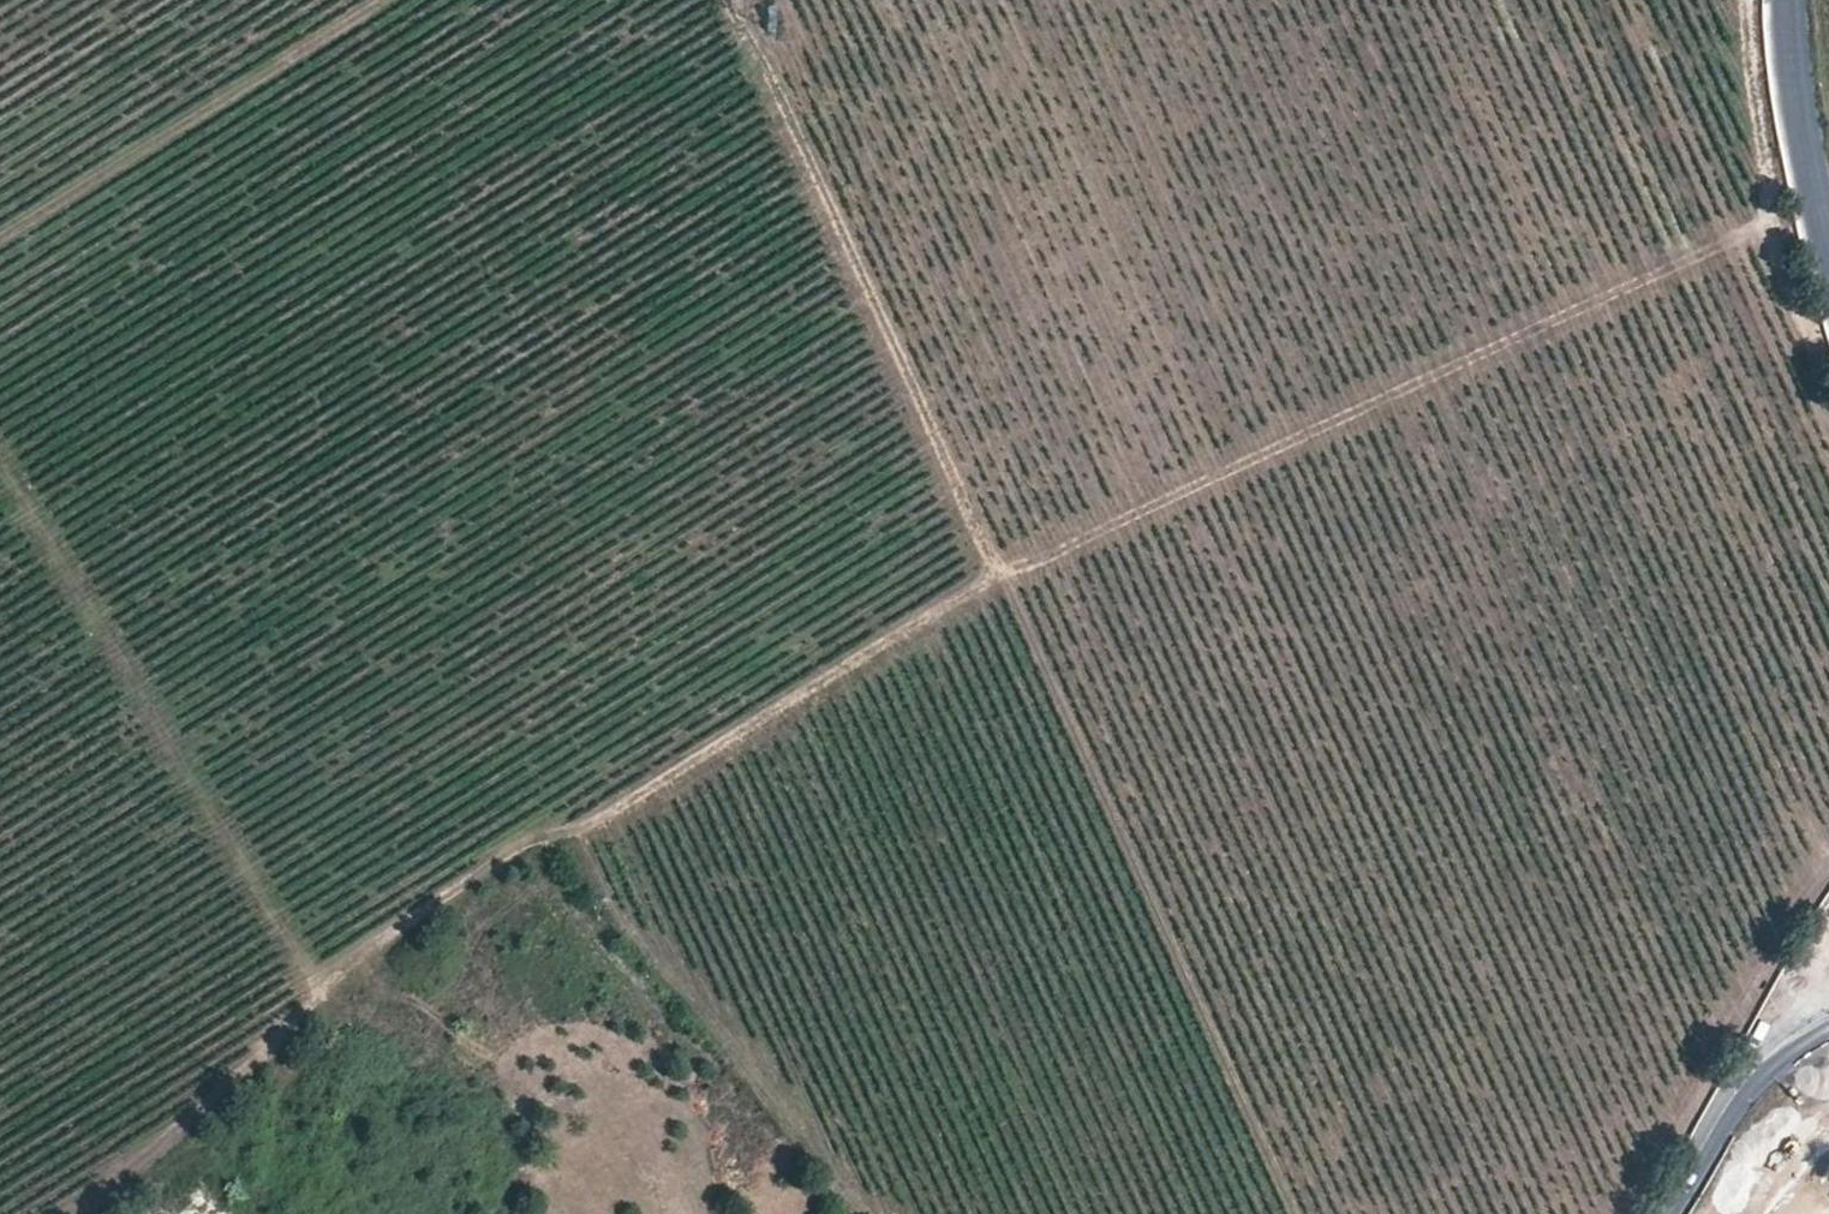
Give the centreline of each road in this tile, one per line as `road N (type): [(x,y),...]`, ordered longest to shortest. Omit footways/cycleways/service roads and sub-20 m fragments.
road 1 (unclassified): [(1828,1029),(1769,1064),(1673,1213)]
road 2 (secondary): [(1794,0),(1795,50),(1828,205)]

